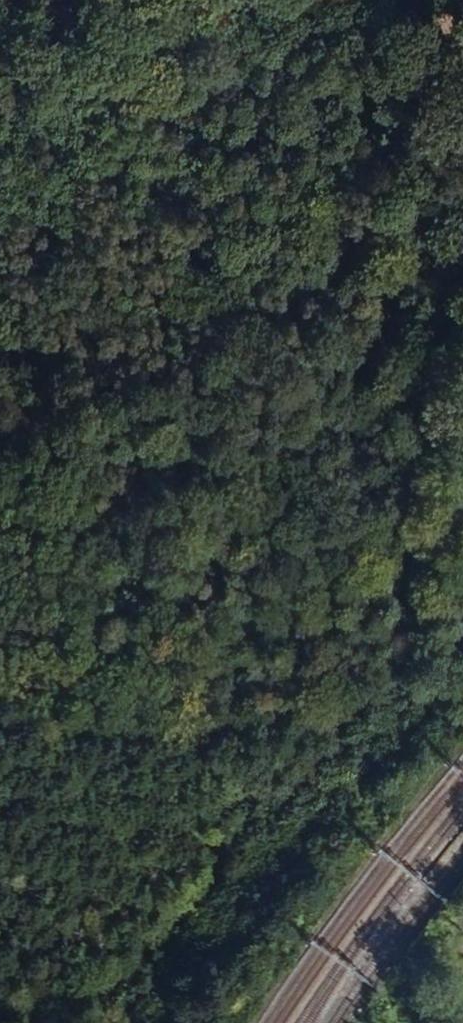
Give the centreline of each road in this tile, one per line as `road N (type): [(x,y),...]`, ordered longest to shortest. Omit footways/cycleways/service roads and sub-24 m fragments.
road 1 (track): [(0,121),(223,0)]

